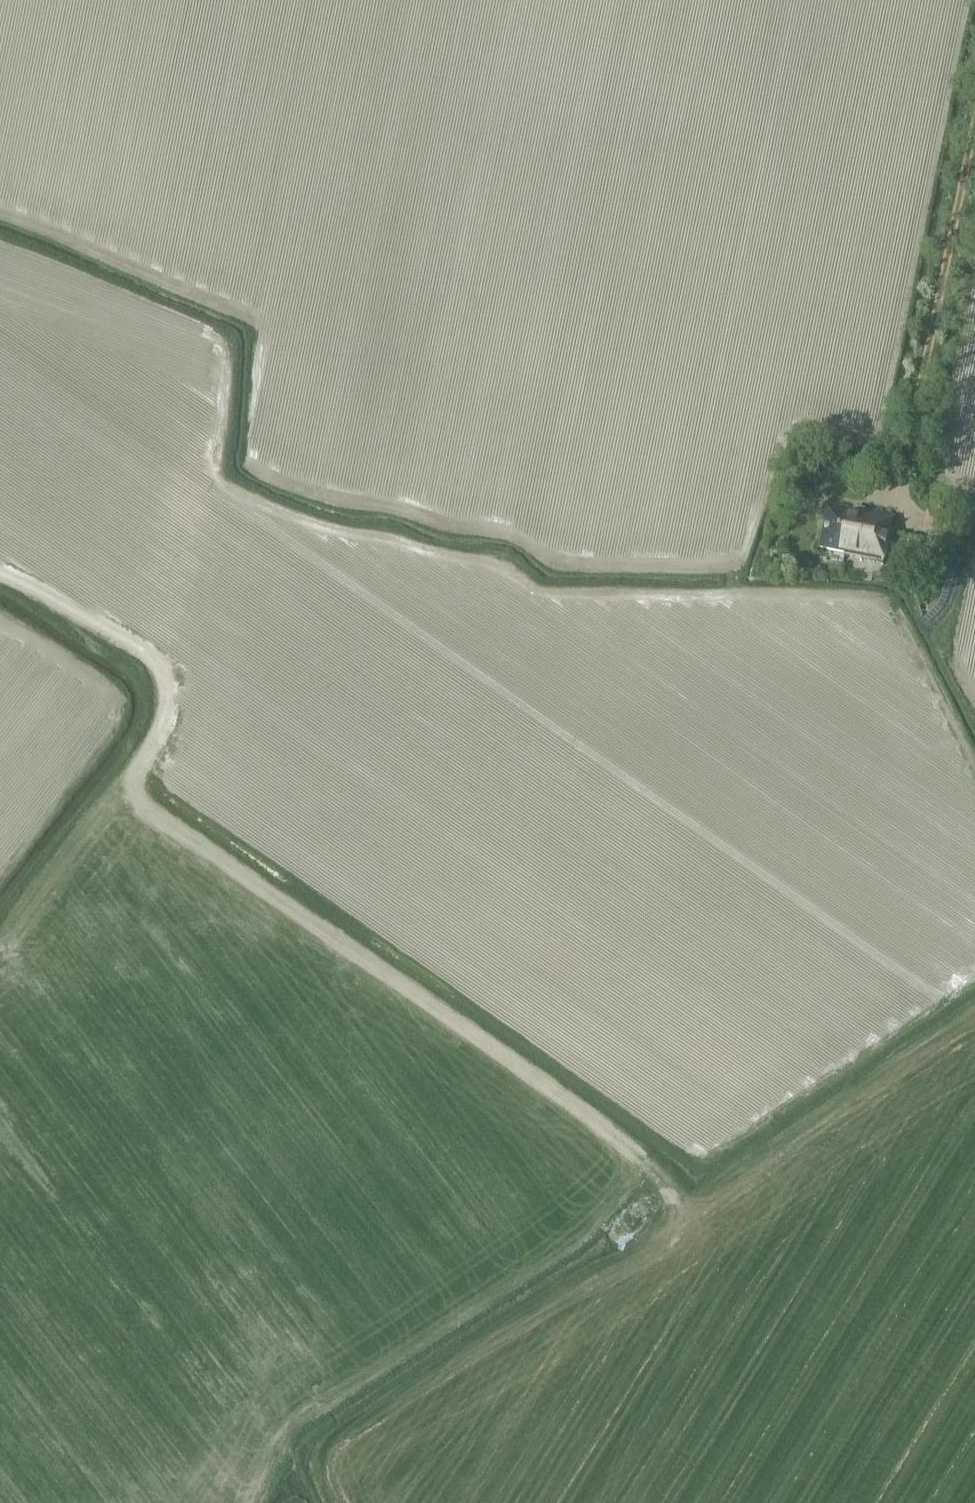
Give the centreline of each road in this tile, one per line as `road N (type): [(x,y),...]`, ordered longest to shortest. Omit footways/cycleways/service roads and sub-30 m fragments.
road 1 (unclassified): [(897,485),(974,111)]
road 2 (track): [(0,576),(162,669),(168,708),(133,787)]

